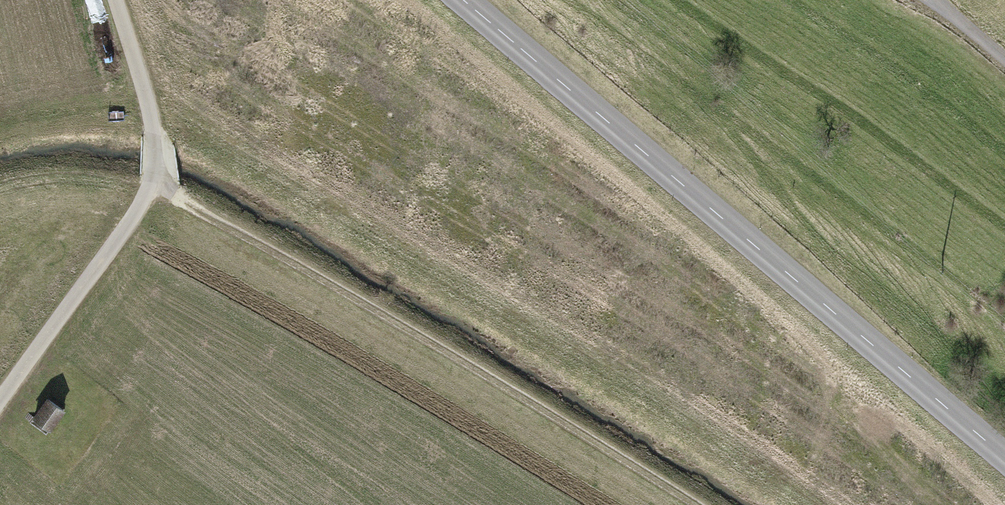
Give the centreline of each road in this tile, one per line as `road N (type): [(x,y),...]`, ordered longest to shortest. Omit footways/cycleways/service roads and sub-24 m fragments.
road 1 (secondary): [(463,0),(1004,456)]
road 2 (track): [(159,176),(706,504)]
road 3 (track): [(0,405),(159,176)]
road 4 (track): [(159,176),(157,117),(121,0)]

